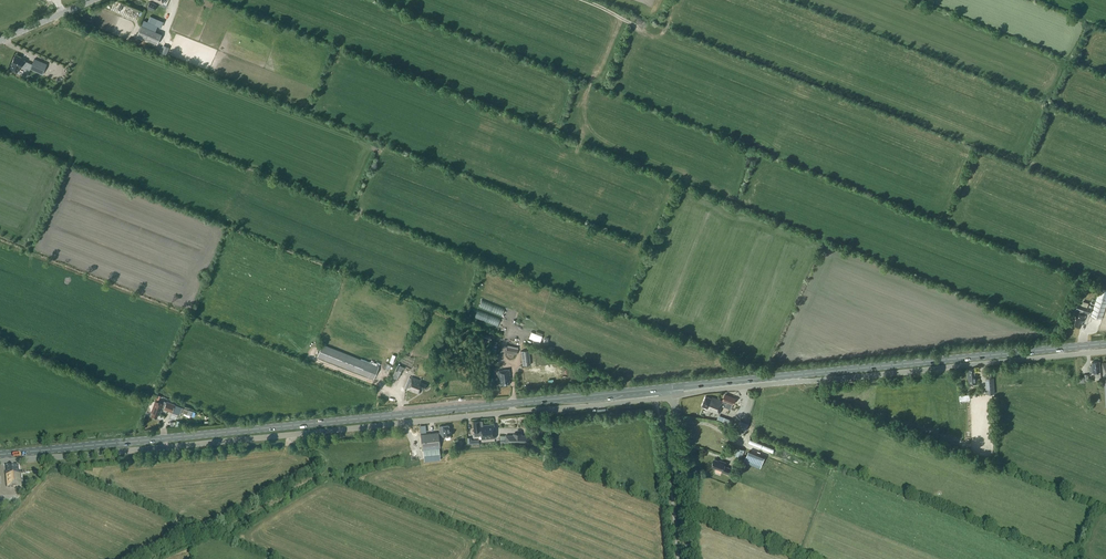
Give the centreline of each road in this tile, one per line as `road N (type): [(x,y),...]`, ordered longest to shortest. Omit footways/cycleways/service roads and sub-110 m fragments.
road 1 (unclassified): [(0,464),(673,395)]
road 2 (primary): [(0,455),(672,387)]
road 3 (primary): [(672,387),(1105,344)]
road 4 (unclassified): [(673,395),(1105,351)]
road 5 (tertiary): [(688,558),(673,395)]

